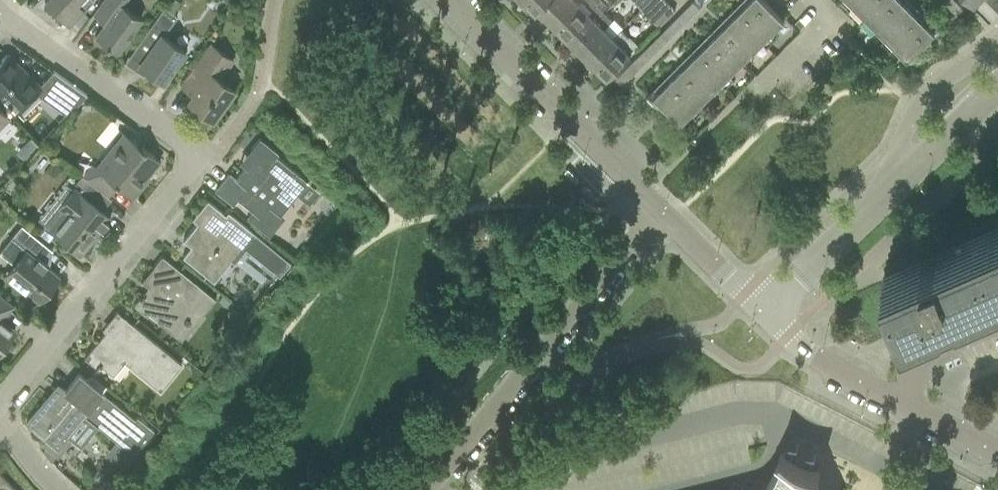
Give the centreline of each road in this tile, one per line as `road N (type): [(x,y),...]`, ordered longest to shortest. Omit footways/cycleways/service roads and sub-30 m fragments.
road 1 (residential): [(430,489),(658,213)]
road 2 (residential): [(200,159),(0,409)]
road 3 (tertiary): [(658,213),(449,0)]
road 4 (residential): [(200,159),(0,15)]
road 5 (residential): [(997,41),(916,105),(902,135),(915,167)]
road 6 (tertiary): [(899,404),(807,354),(764,313)]
road 7 (tertiary): [(764,313),(658,213)]
road 8 (residential): [(899,404),(919,367),(997,324)]
road 9 (unclassified): [(758,91),(834,16),(818,0)]

